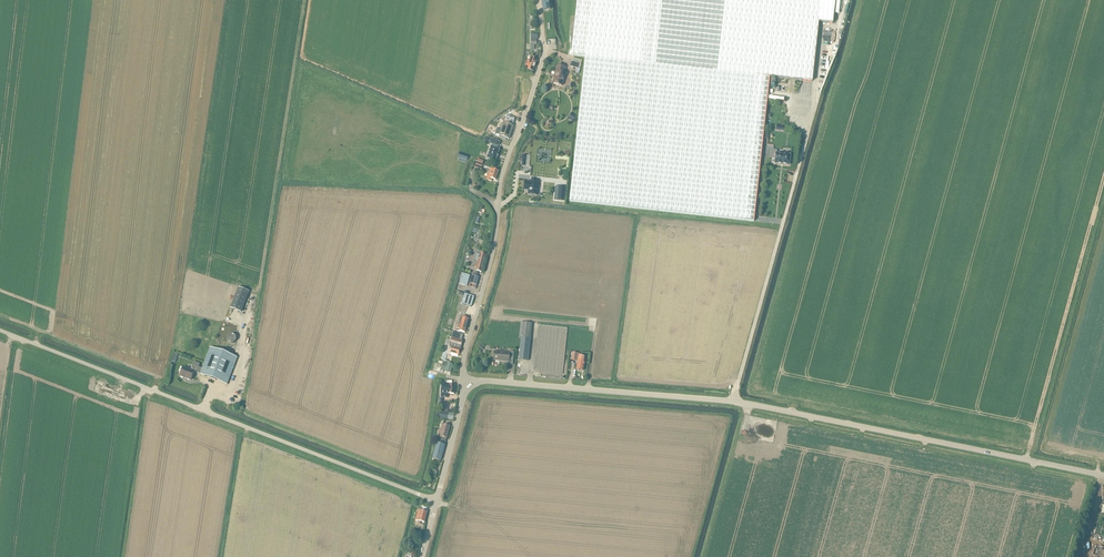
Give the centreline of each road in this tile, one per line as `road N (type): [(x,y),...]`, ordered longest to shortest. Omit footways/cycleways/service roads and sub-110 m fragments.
road 1 (unclassified): [(1103,476),(733,402),(487,381),(468,387)]
road 2 (track): [(436,502),(0,331)]
road 3 (residential): [(468,387),(464,353),(493,251),(501,177),(543,52),(538,0)]
road 4 (unclassified): [(422,556),(468,387)]

